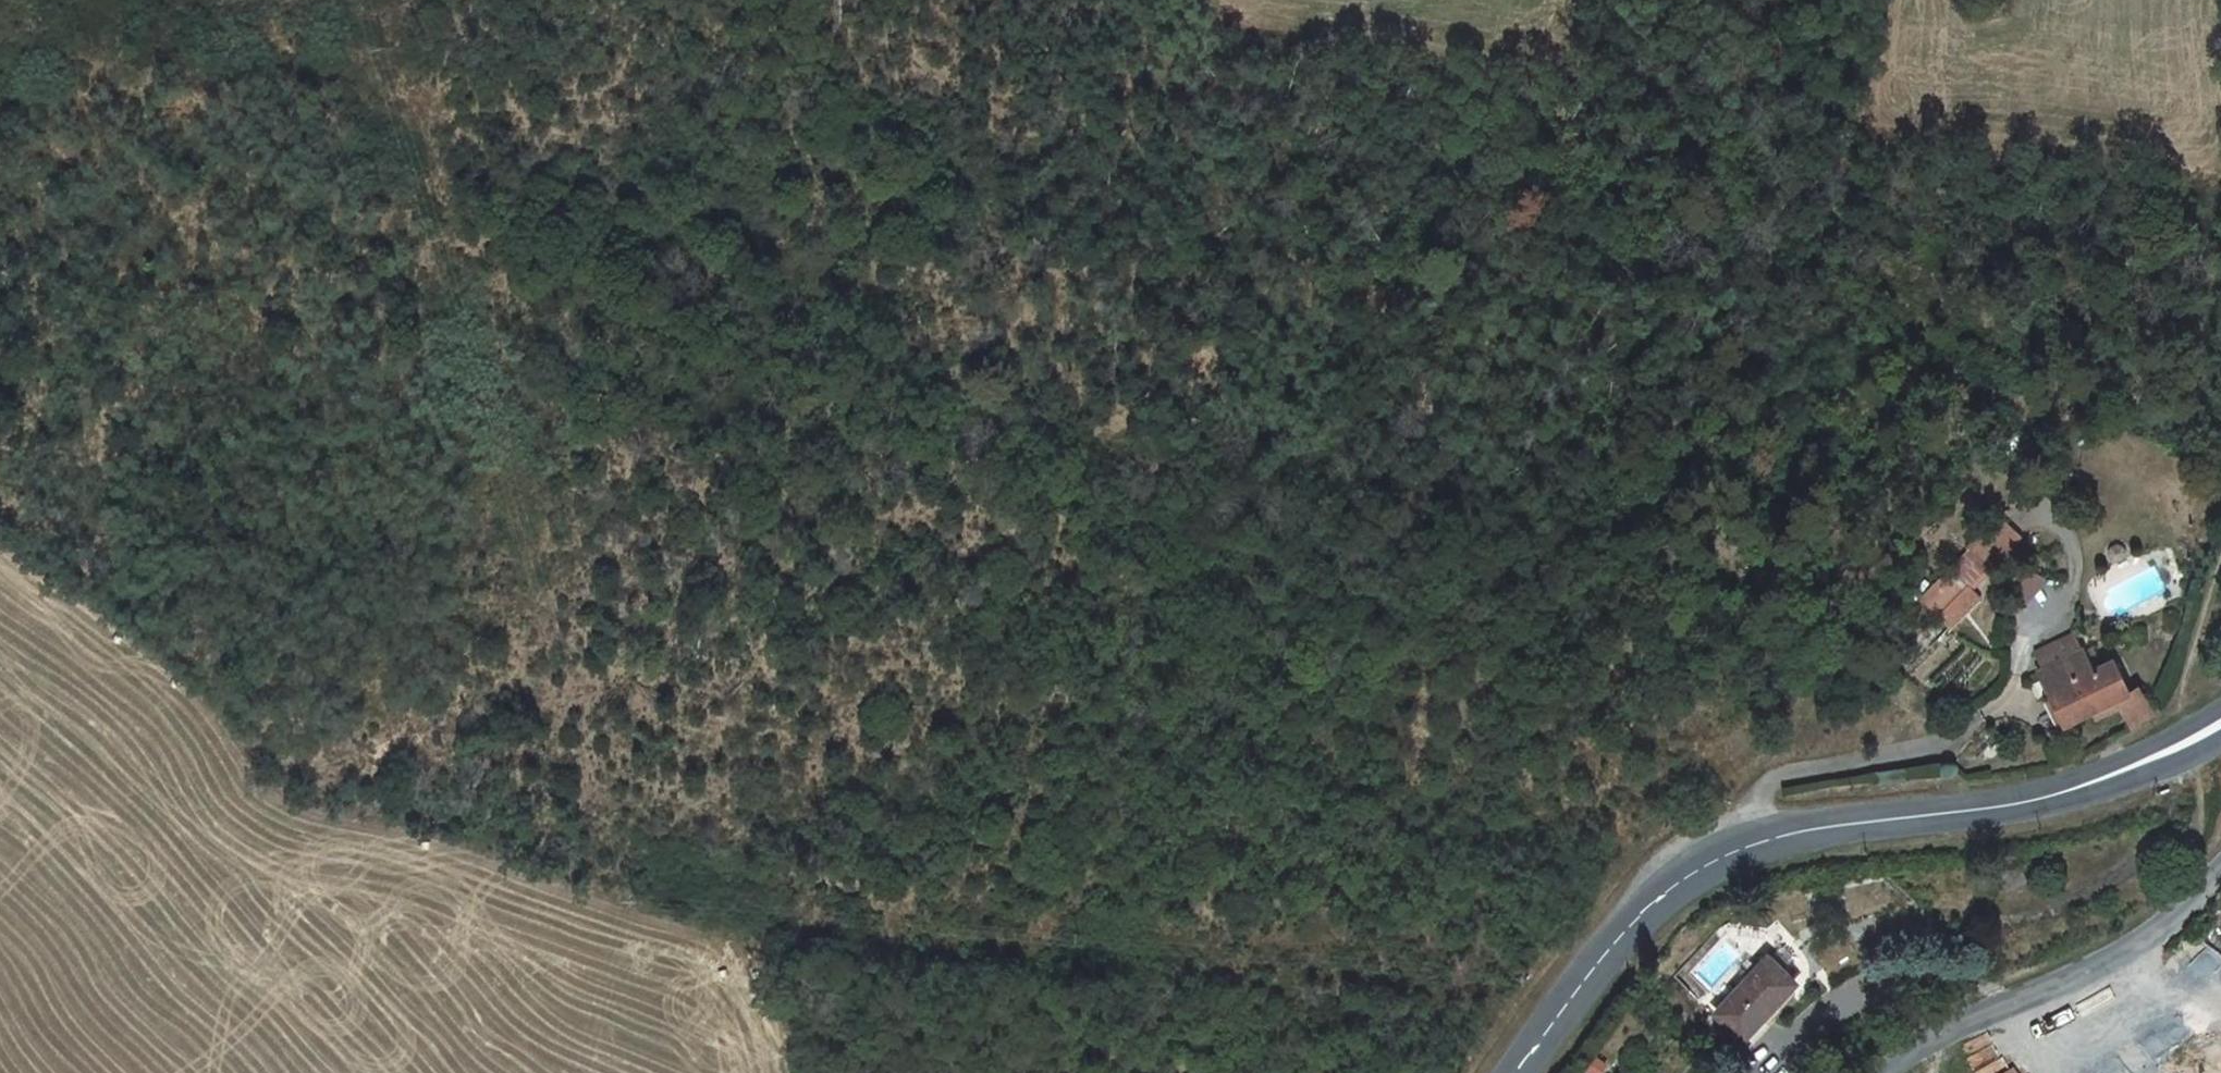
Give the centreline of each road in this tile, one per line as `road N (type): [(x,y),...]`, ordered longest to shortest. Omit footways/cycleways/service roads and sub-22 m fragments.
road 1 (secondary): [(2220,724),(2177,751),(2054,797),(1856,825),(1718,861),(1634,927),(1519,1072)]
road 2 (tertiary): [(1881,1072),(1928,1040),(2083,972),(2186,908),(2220,869)]

